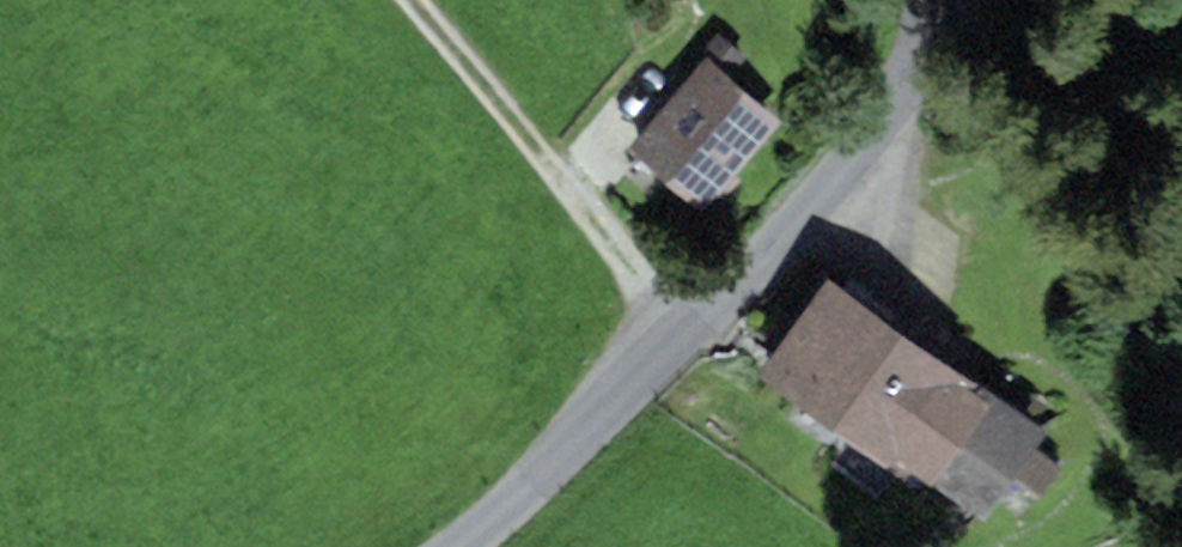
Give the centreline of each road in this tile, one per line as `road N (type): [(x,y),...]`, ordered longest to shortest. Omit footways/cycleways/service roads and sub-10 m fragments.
road 1 (tertiary): [(944,0),(866,134),(682,320),(526,496),(460,546)]
road 2 (track): [(397,0),(682,320)]

